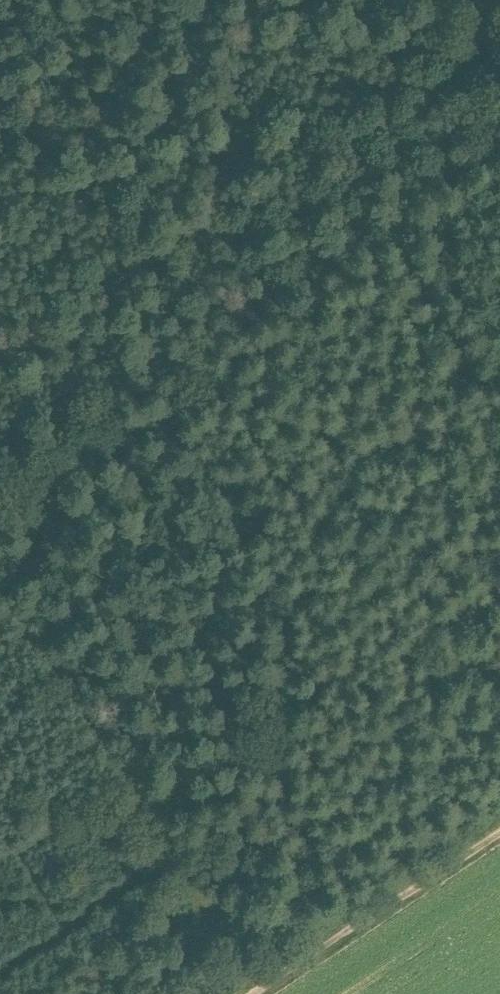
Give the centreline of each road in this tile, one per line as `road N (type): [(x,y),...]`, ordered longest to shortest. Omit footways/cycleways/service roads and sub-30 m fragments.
road 1 (track): [(499,117),(277,234),(184,255),(127,280),(0,356)]
road 2 (track): [(499,825),(245,993)]

